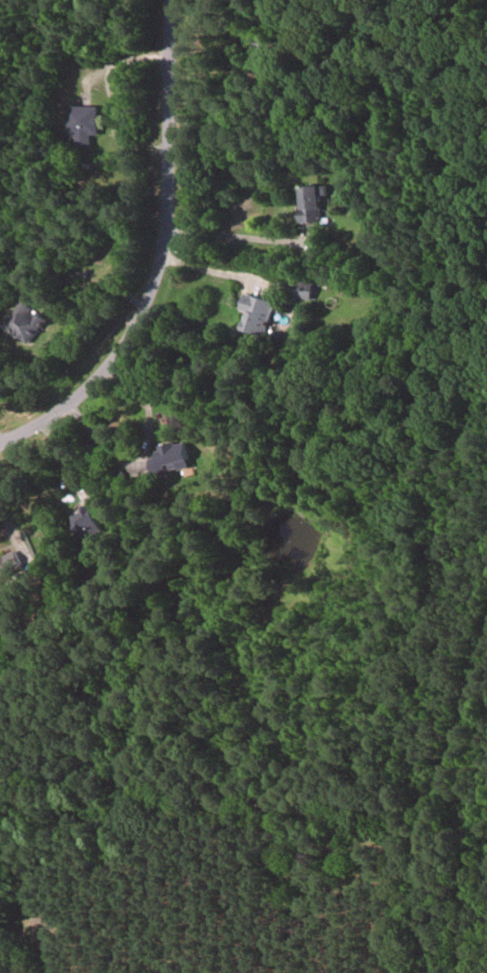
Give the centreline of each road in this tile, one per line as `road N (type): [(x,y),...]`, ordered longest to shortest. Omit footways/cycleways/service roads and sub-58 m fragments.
road 1 (residential): [(0,440),(92,393),(139,346),(172,203),(172,0)]
road 2 (track): [(486,637),(435,780),(431,972)]

